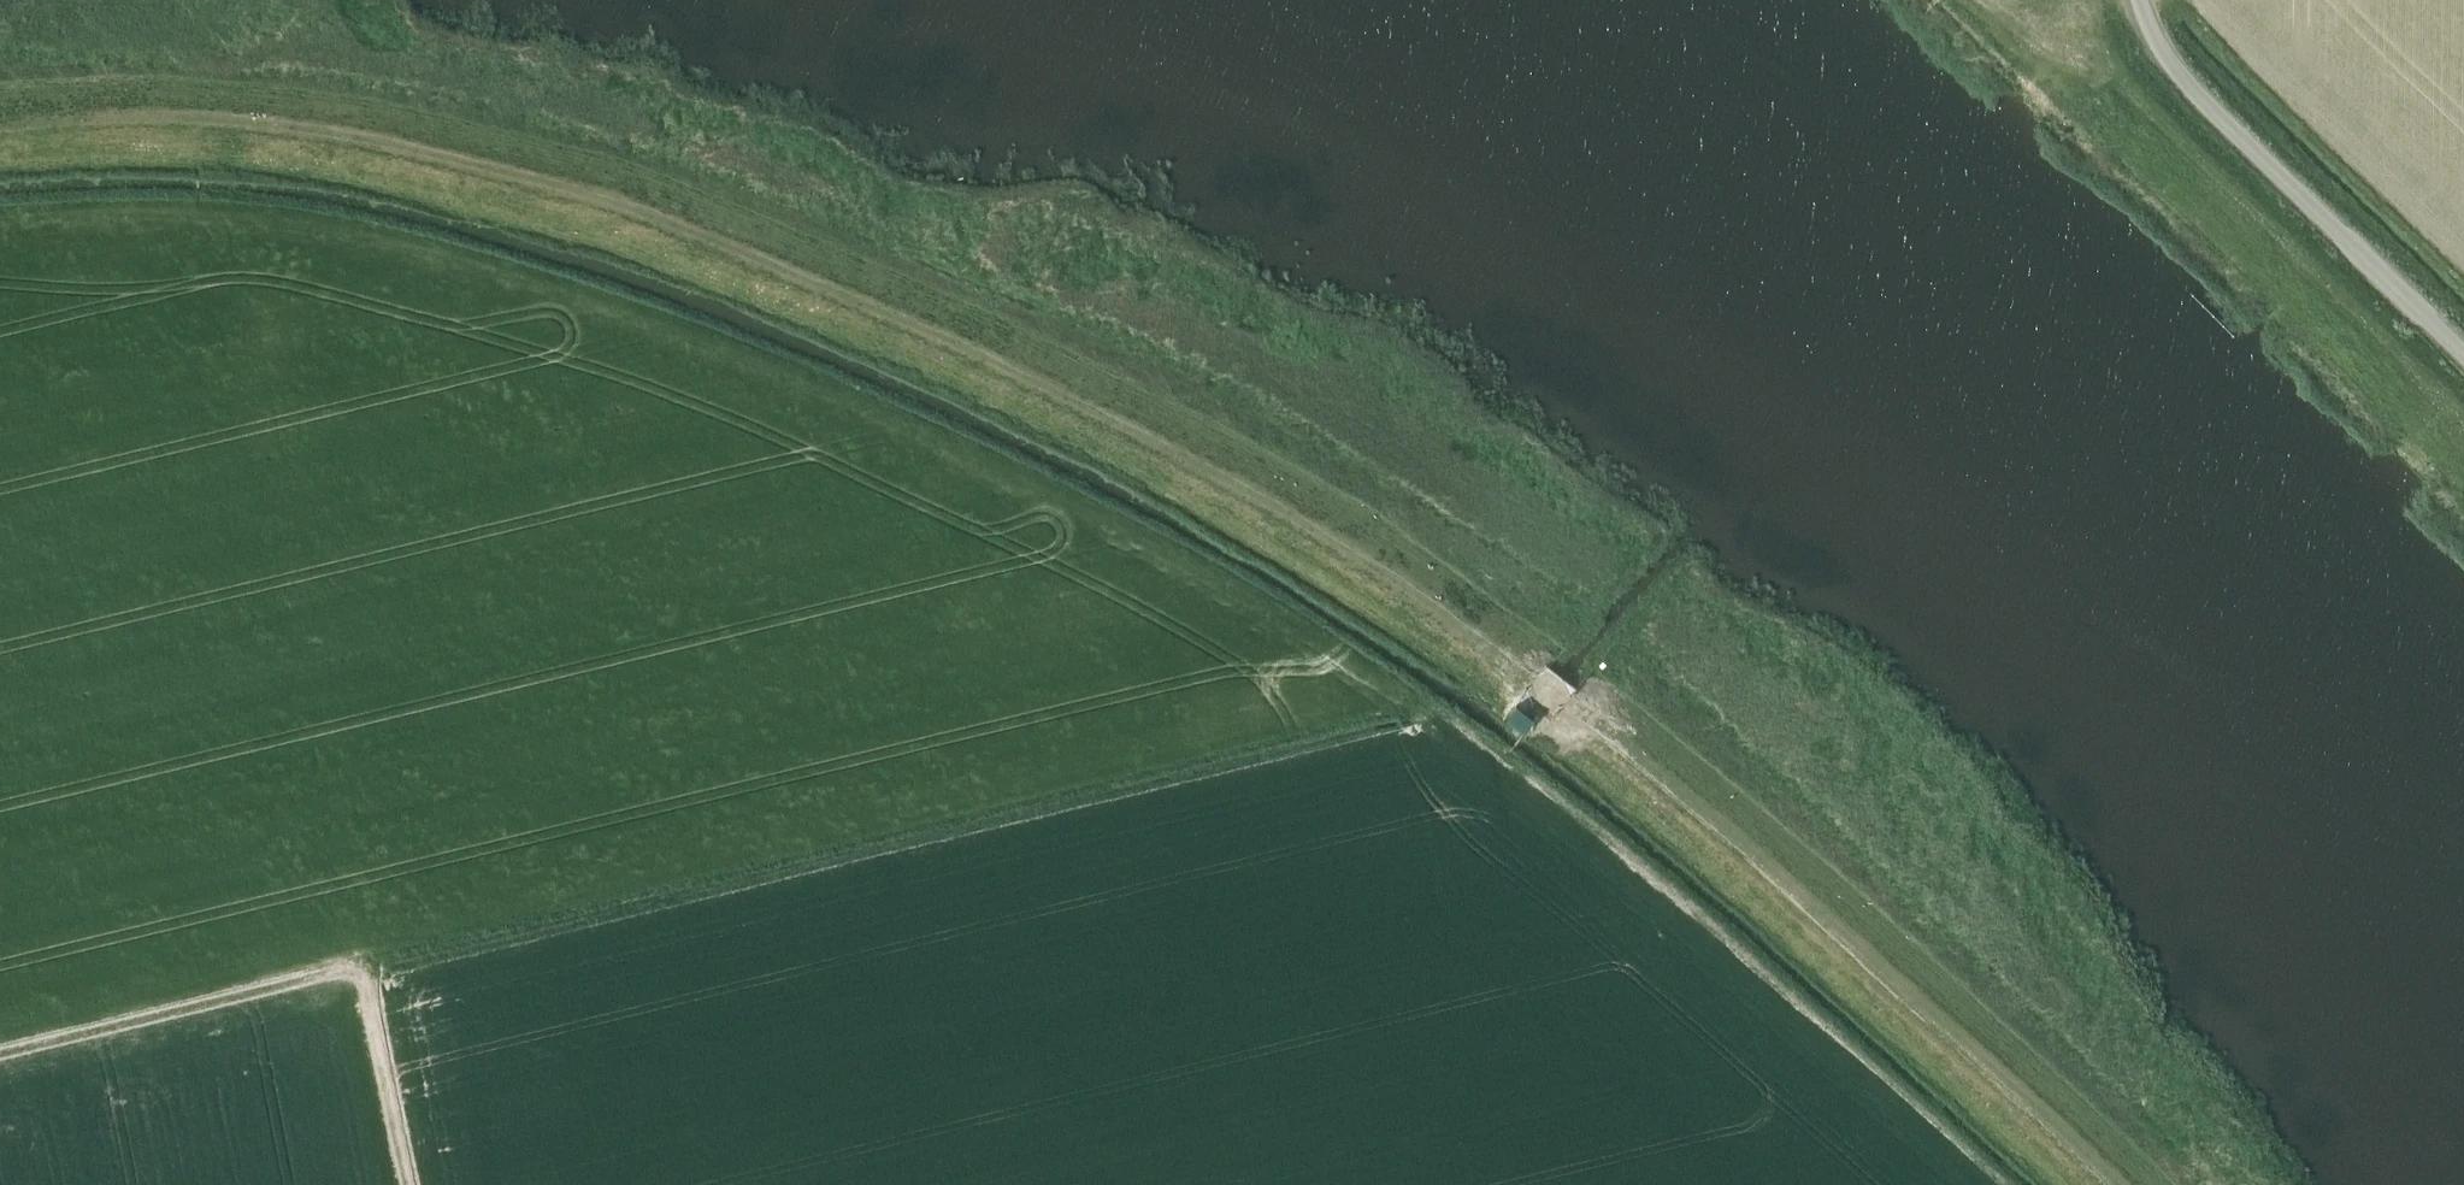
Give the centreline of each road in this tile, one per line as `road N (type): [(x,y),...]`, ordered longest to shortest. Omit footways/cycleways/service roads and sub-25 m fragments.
road 1 (tertiary): [(2463,348),(2175,73),(2141,0)]
road 2 (track): [(407,1184),(361,971)]

